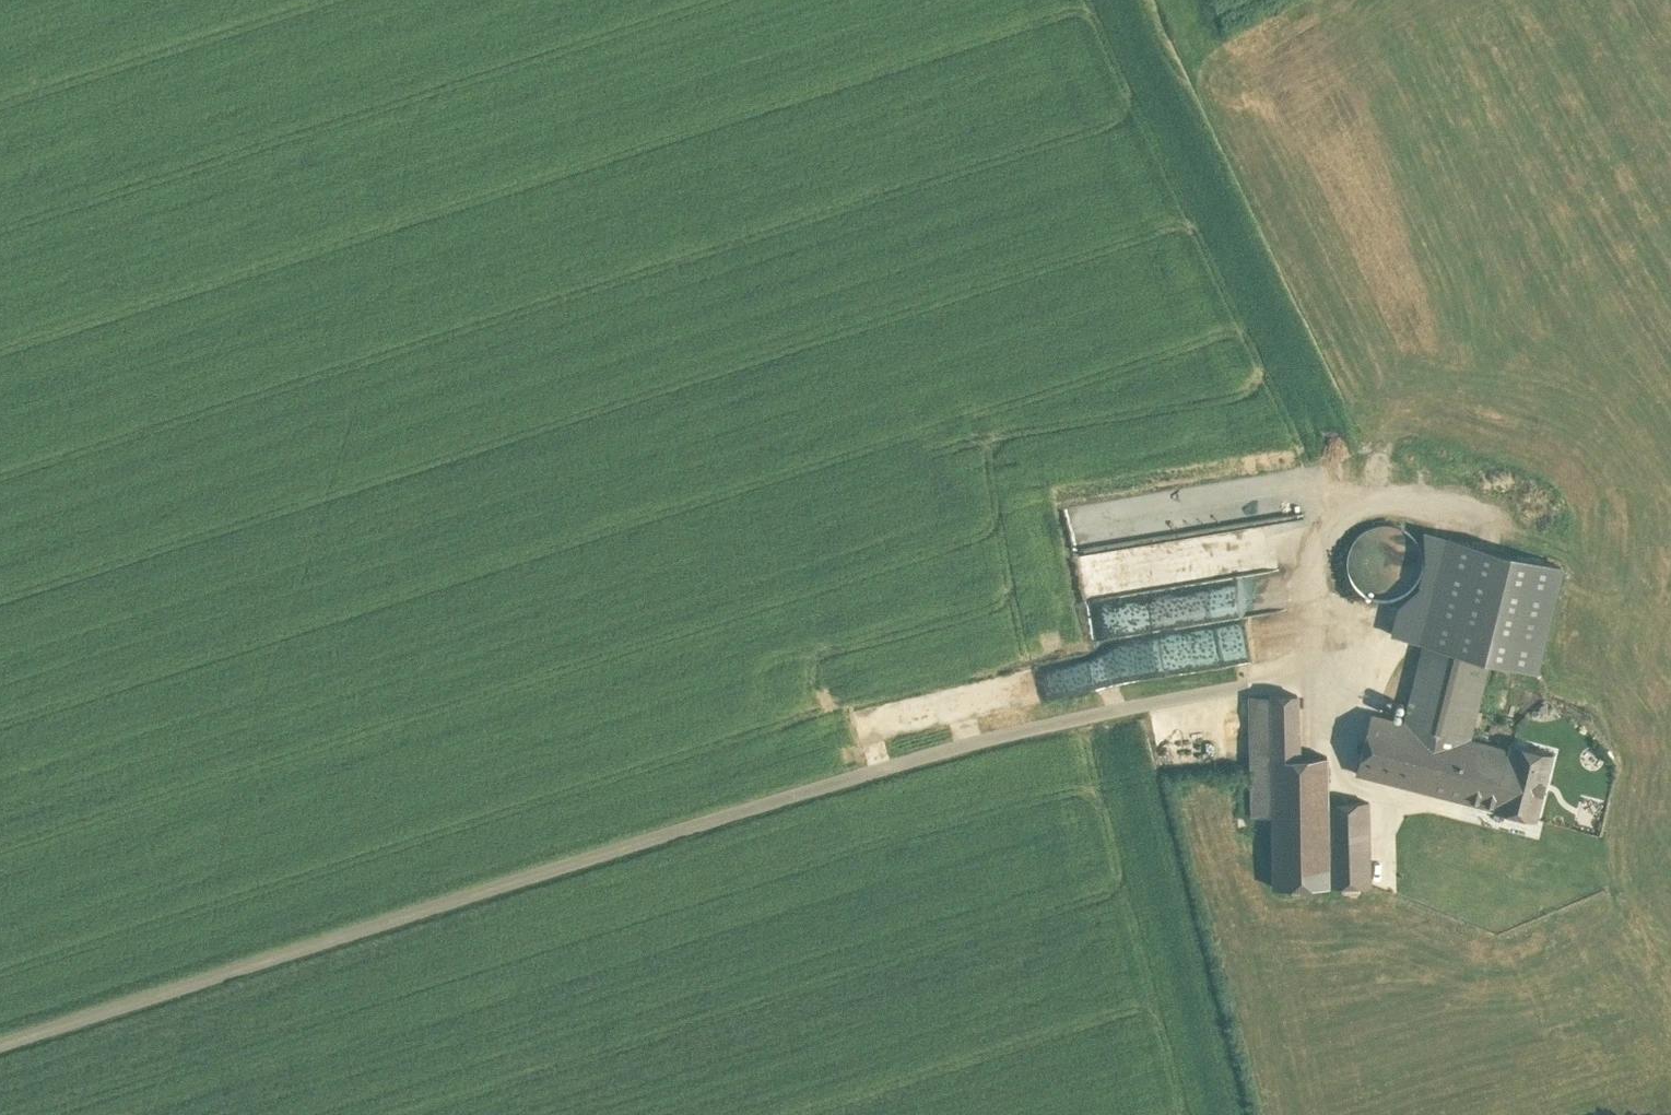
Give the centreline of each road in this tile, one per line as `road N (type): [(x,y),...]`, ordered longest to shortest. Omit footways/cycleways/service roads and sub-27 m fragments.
road 1 (track): [(0,1043),(804,789),(1034,726),(1327,664),(1318,596),(1329,523)]

